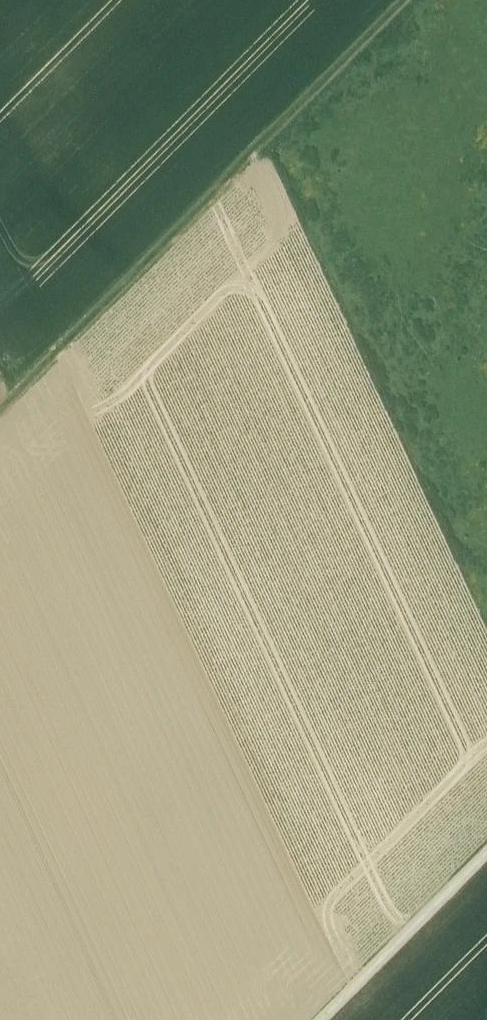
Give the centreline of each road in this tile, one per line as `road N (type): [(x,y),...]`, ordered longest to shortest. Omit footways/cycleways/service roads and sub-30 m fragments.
road 1 (track): [(0,414),(404,0)]
road 2 (track): [(318,1019),(486,852)]

